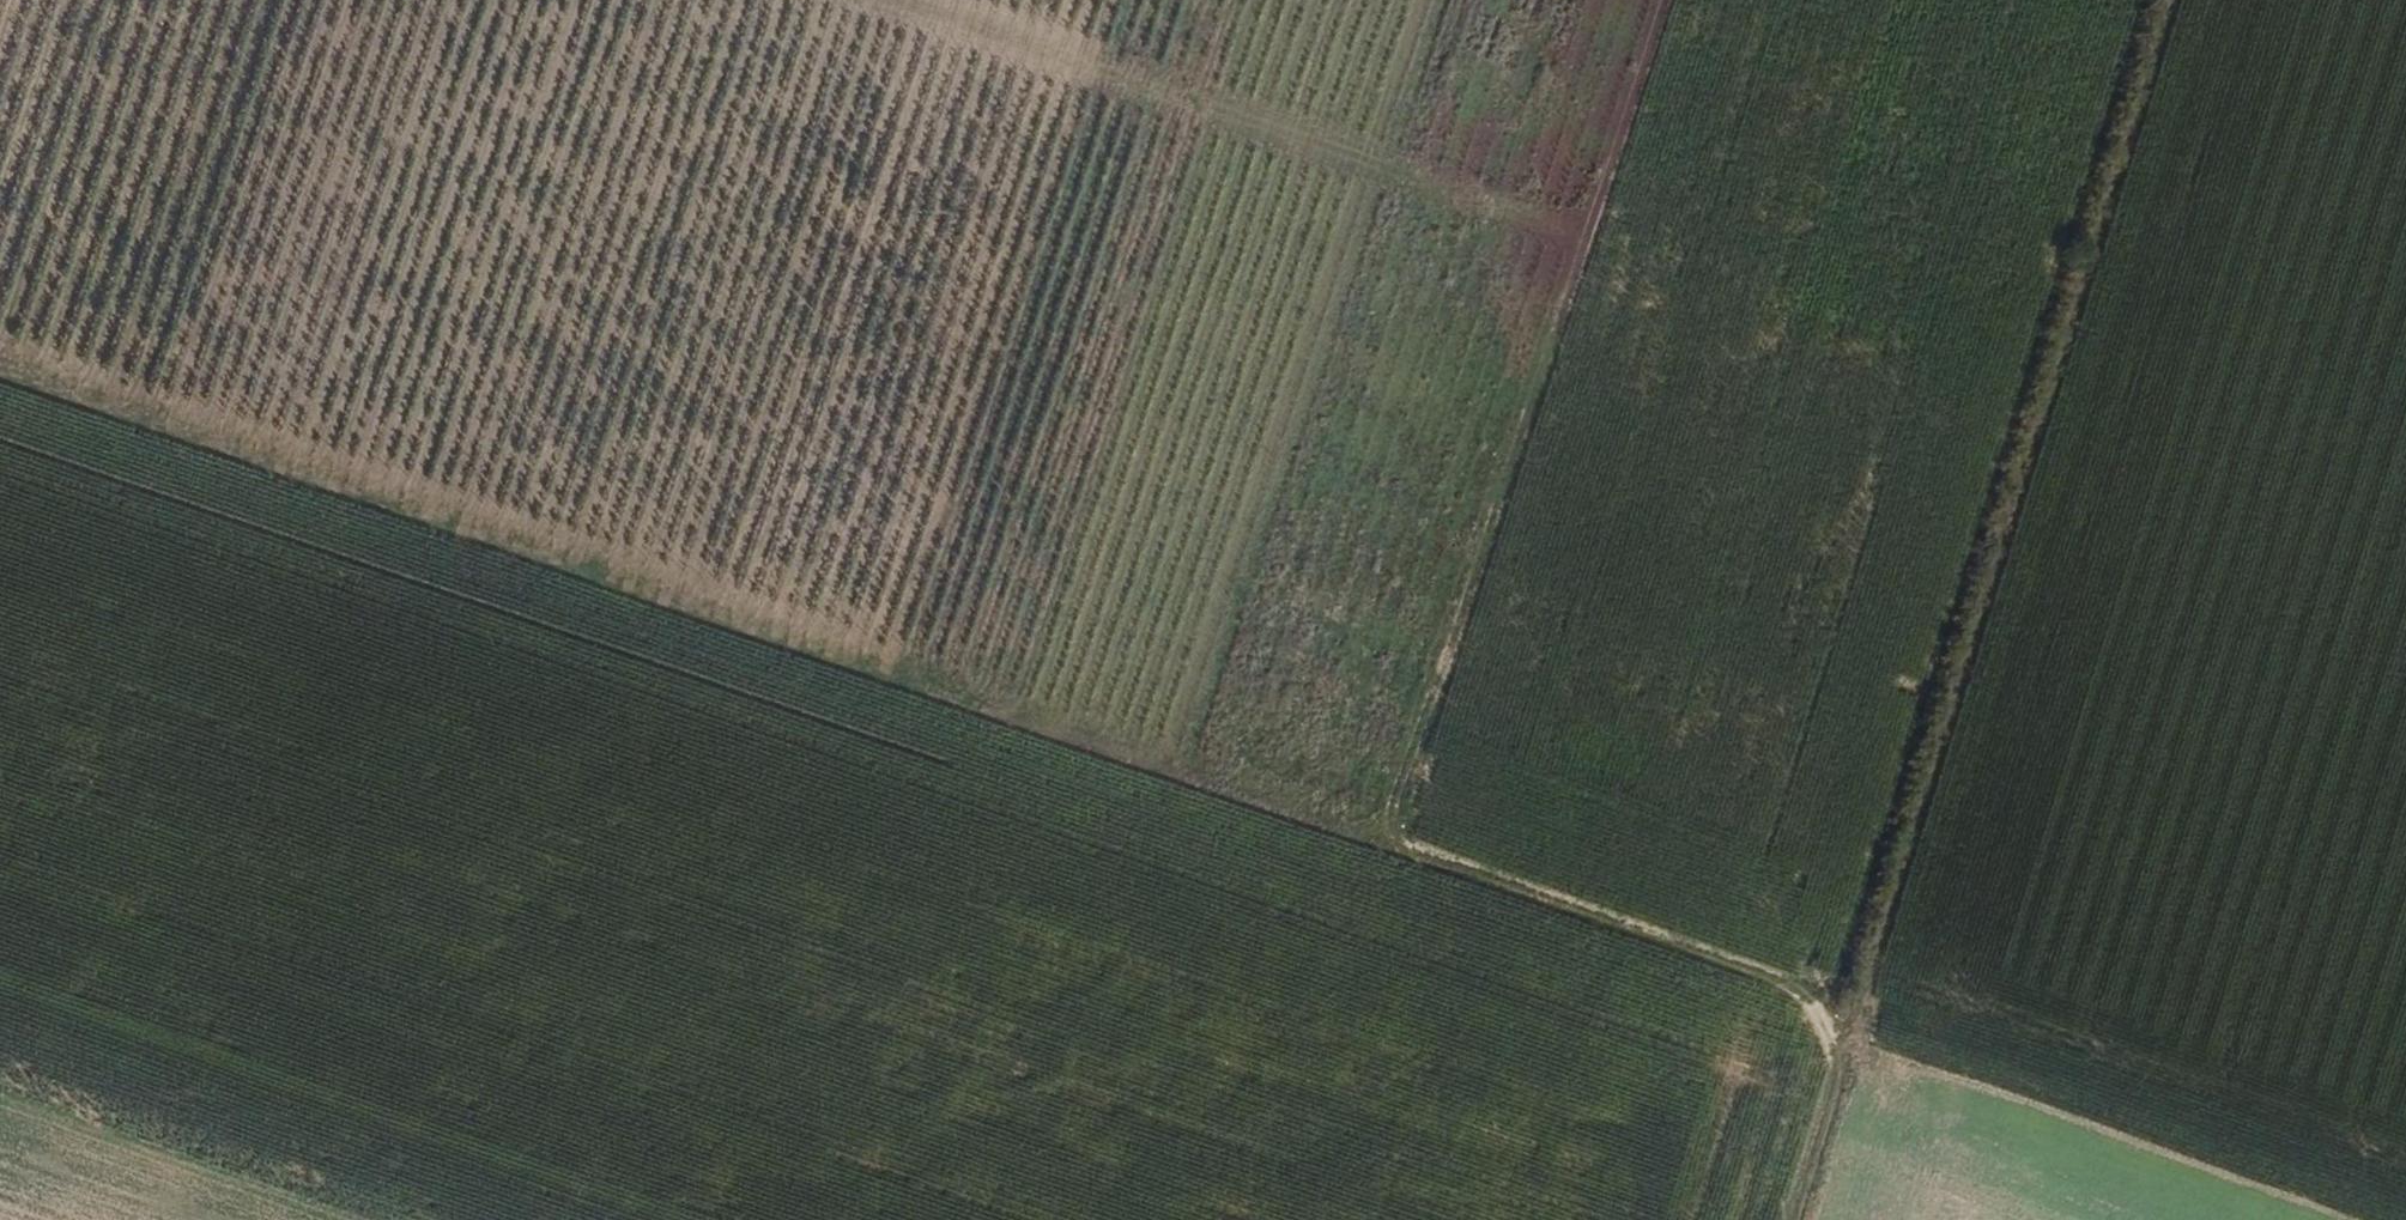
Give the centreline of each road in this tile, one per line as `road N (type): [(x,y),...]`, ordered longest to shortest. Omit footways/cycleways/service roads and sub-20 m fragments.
road 1 (track): [(1800,1219),(2179,0)]
road 2 (track): [(911,0),(1536,218)]

